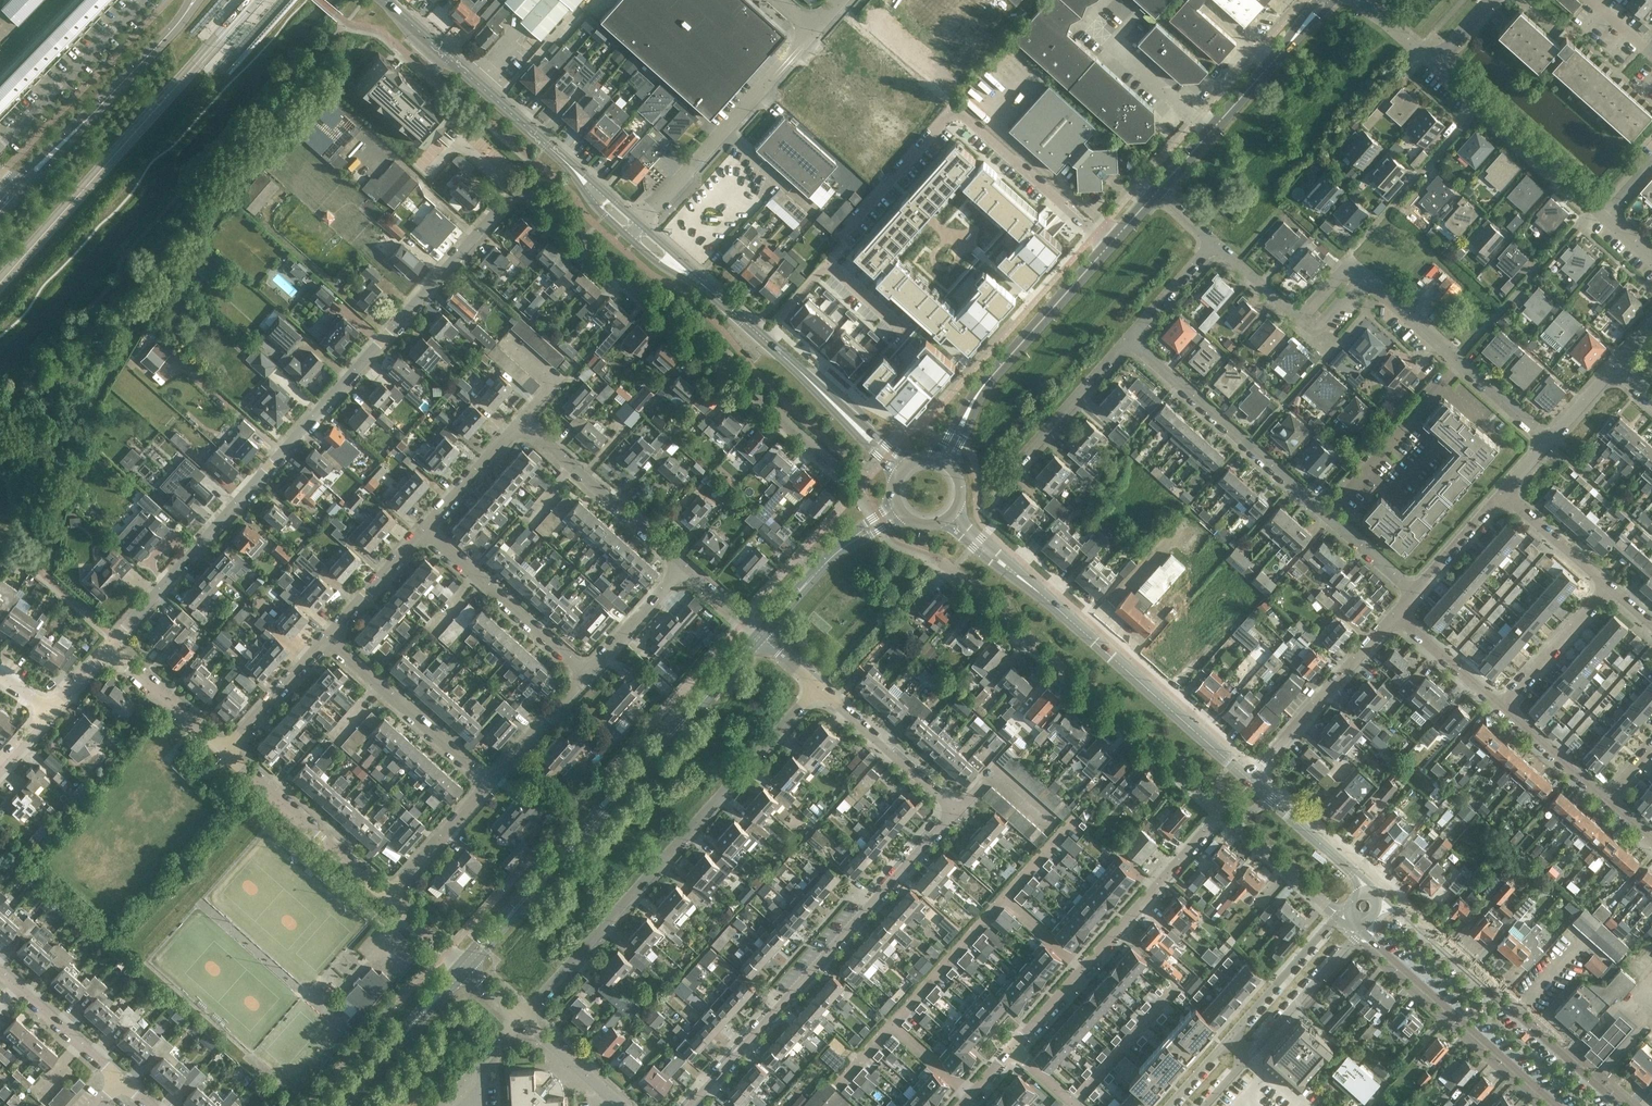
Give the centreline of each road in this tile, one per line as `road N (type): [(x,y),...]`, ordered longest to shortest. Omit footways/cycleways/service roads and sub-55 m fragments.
road 1 (residential): [(108,648),(519,192)]
road 2 (residential): [(817,686),(953,810),(689,1105)]
road 3 (tertiary): [(464,965),(760,635)]
road 4 (residential): [(523,1017),(817,686)]
road 5 (residential): [(847,476),(519,192)]
road 6 (residential): [(1107,246),(955,108),(837,237)]
road 7 (residential): [(952,570),(1222,812)]
road 8 (residential): [(1620,1105),(1377,890)]
road 9 (residential): [(1012,1049),(1222,812)]
road 10 (residential): [(1328,518),(1129,338)]
road 11 (residential): [(1361,931),(1557,1105)]
road 12 (unclassified): [(639,224),(814,31)]
road 13 (secondary): [(18,190),(194,0)]
road 14 (residential): [(1338,914),(1170,1105)]
road 15 (tertiary): [(1159,189),(1326,0)]
road 16 (residential): [(1603,214),(1435,62)]
road 17 (residential): [(1206,1105),(1355,937)]
road 18 (tertiary): [(553,150),(386,0)]
road 19 (residential): [(1249,779),(1395,613)]
road 20 (residential): [(225,752),(387,899)]
road 21 (residential): [(586,674),(425,529)]
road 22 (residential): [(488,783),(327,639)]
road 23 (residential): [(685,566),(537,432),(525,432)]
road 24 (residential): [(1129,338),(993,490)]
road 25 (residential): [(0,141),(140,0)]
road 26 (tertiary): [(340,1105),(464,965)]
road 27 (residential): [(1122,666),(1210,568),(1177,539)]
road 28 (residential): [(1328,518),(1441,387)]
road 29 (residential): [(1249,779),(1122,666)]
road 30 (tertiary): [(998,368),(1107,246)]
road 31 (residential): [(1501,708),(1606,586)]
road 32 (residential): [(1367,884),(1249,779)]
road 33 (residential): [(108,648),(225,752)]
road 34 (residential): [(1222,812),(1338,914)]
road 35 (residential): [(387,899),(488,783)]
road 36 (residential): [(225,752),(327,639)]
road 37 (residential): [(327,639),(425,529)]
road 38 (residential): [(488,783),(586,674)]
road 39 (residential): [(586,674),(685,566)]
road 40 (tertiary): [(802,372),(895,482)]
road 41 (tertiary): [(894,498),(824,557),(792,598)]
road 42 (residential): [(425,529),(512,432),(525,432)]
road 43 (residential): [(1501,708),(1395,613)]
road 44 (tertiary): [(792,598),(845,551),(907,517)]
road 45 (tertiary): [(912,460),(802,372)]
road 46 (residential): [(1606,800),(1501,708)]
road 47 (residential): [(1606,586),(1502,493)]
road 48 (residential): [(1413,593),(1502,493)]
road 49 (residential): [(1462,364),(1364,275)]
road 50 (residential): [(523,1017),(621,1105)]
road 51 (residential): [(1216,240),(1129,338)]
road 52 (residential): [(939,522),(1044,596)]
road 53 (residential): [(525,432),(524,417),(555,382),(507,339)]
road 54 (residential): [(1044,596),(957,507)]

